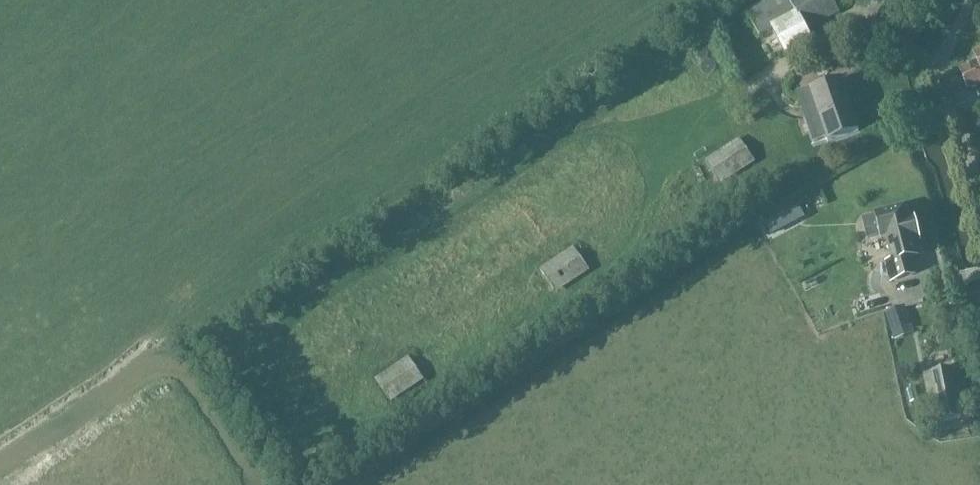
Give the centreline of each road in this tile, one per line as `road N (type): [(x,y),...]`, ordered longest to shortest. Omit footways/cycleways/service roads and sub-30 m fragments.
road 1 (residential): [(979,201),(939,67),(971,0)]

